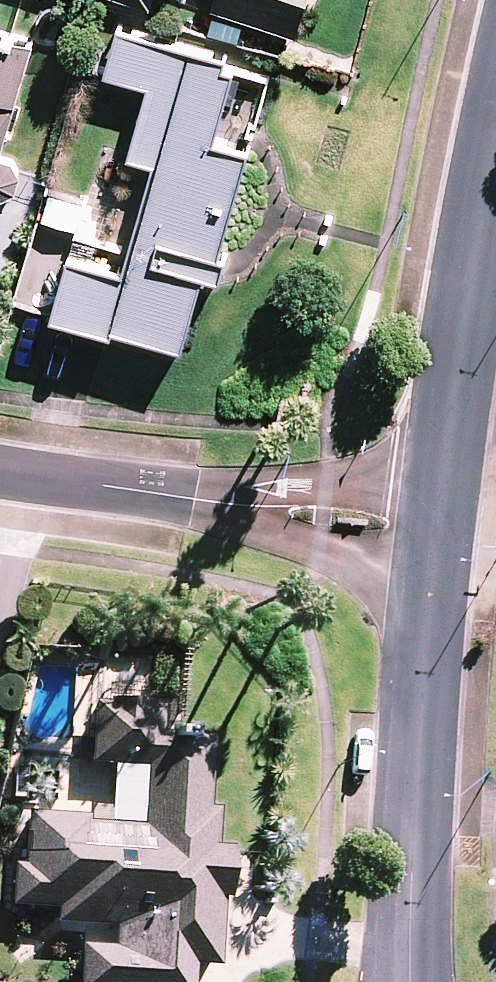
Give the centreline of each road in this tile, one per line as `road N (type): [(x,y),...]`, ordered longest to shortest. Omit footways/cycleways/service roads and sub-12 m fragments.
road 1 (tertiary): [(409,978),(415,745),(434,530)]
road 2 (residential): [(434,530),(0,475)]
road 3 (tertiary): [(434,530),(495,178)]

